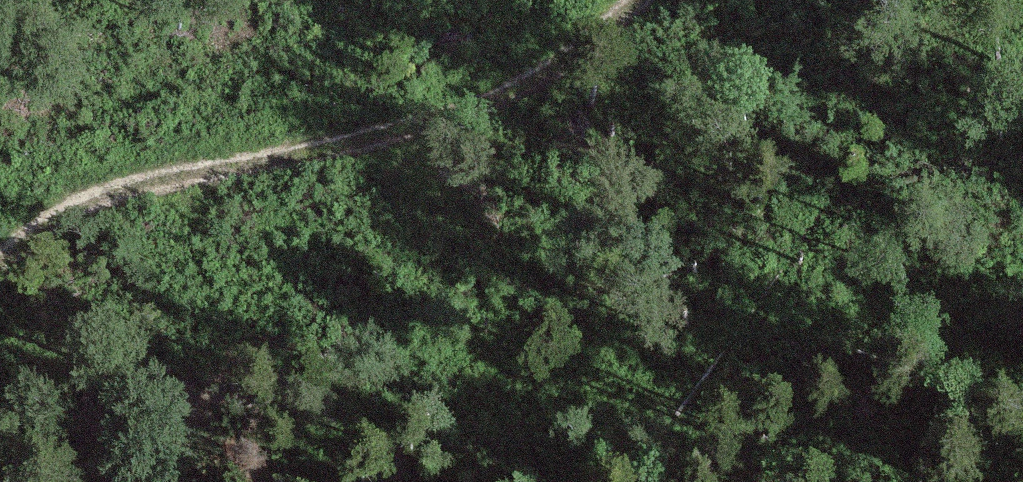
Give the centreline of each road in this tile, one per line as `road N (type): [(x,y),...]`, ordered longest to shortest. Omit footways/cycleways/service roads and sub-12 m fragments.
road 1 (track): [(160,481),(249,451),(775,349),(1022,273)]
road 2 (track): [(631,0),(530,75),(426,120),(95,201),(18,248),(0,268)]

